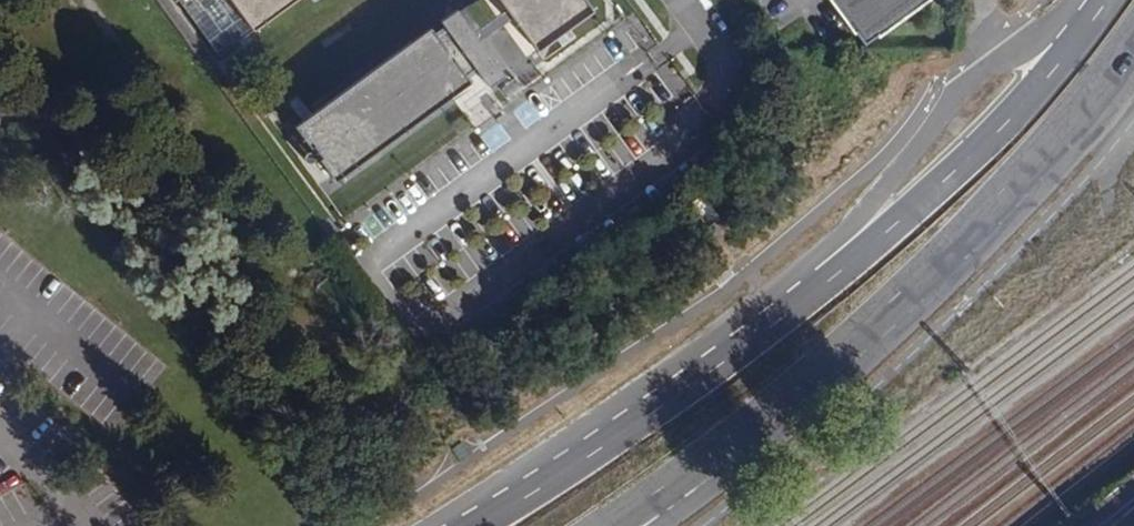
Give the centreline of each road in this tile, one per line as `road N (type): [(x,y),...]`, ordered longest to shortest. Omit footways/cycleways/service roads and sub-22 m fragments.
road 1 (primary): [(1109,0),(1028,101),(826,287),(470,525)]
road 2 (primary): [(813,380),(1032,173),(1133,49)]
road 3 (primary): [(601,525),(813,380)]
road 4 (primary): [(661,525),(728,479),(813,380)]

